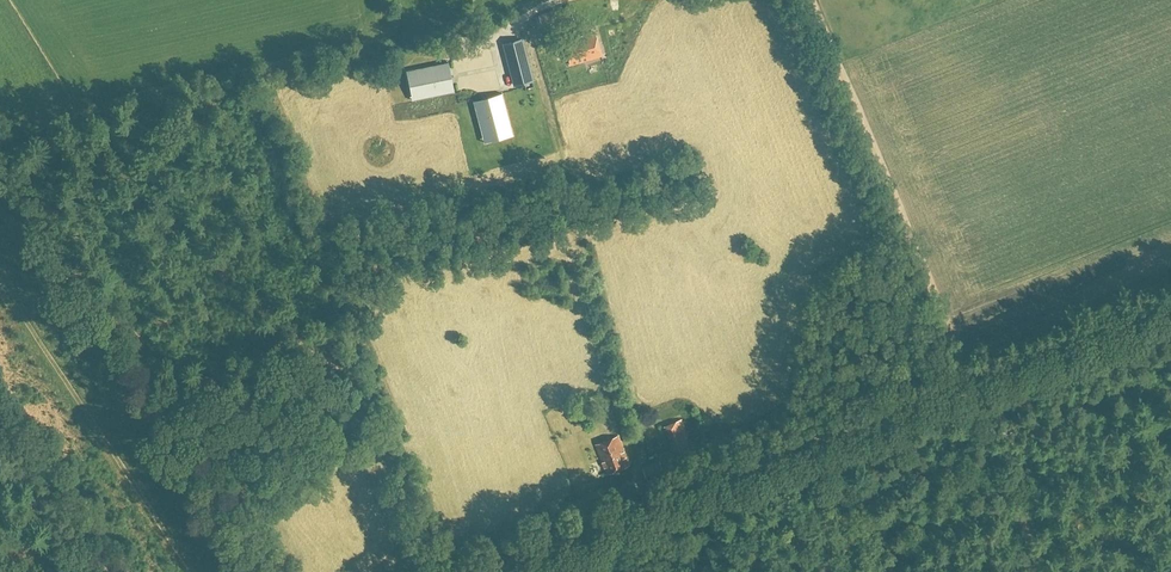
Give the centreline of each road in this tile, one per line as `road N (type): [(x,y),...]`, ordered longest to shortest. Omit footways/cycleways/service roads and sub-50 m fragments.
road 1 (track): [(505,571),(1170,296)]
road 2 (track): [(1041,571),(813,0)]
road 3 (track): [(195,571),(0,277)]

